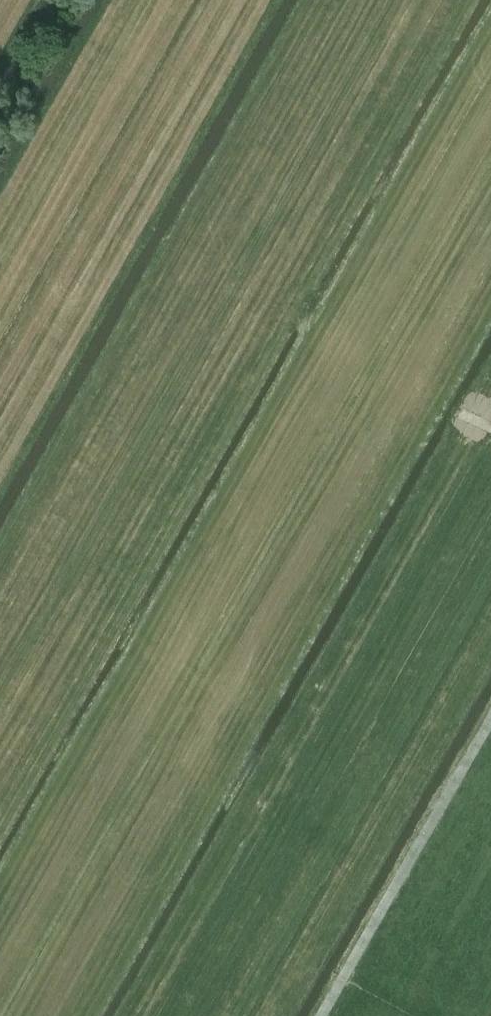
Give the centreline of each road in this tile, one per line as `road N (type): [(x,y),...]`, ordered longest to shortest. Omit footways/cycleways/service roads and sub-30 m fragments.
road 1 (track): [(322,1015),(490,712)]

